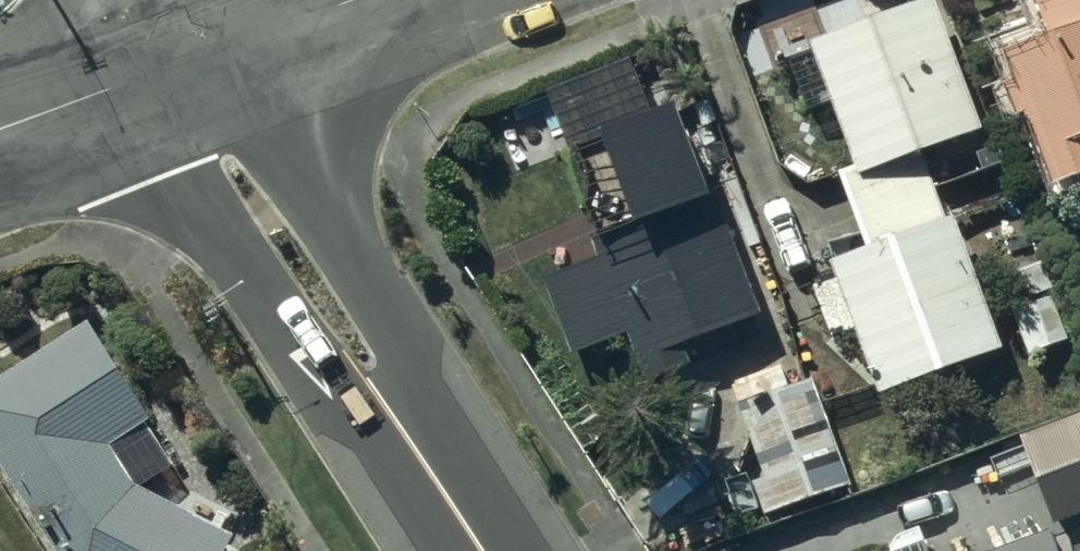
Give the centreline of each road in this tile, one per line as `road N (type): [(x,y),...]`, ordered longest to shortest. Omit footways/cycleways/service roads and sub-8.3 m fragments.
road 1 (residential): [(183,66),(482,550)]
road 2 (tertiary): [(183,66),(0,133)]
road 3 (residential): [(355,0),(183,66)]

